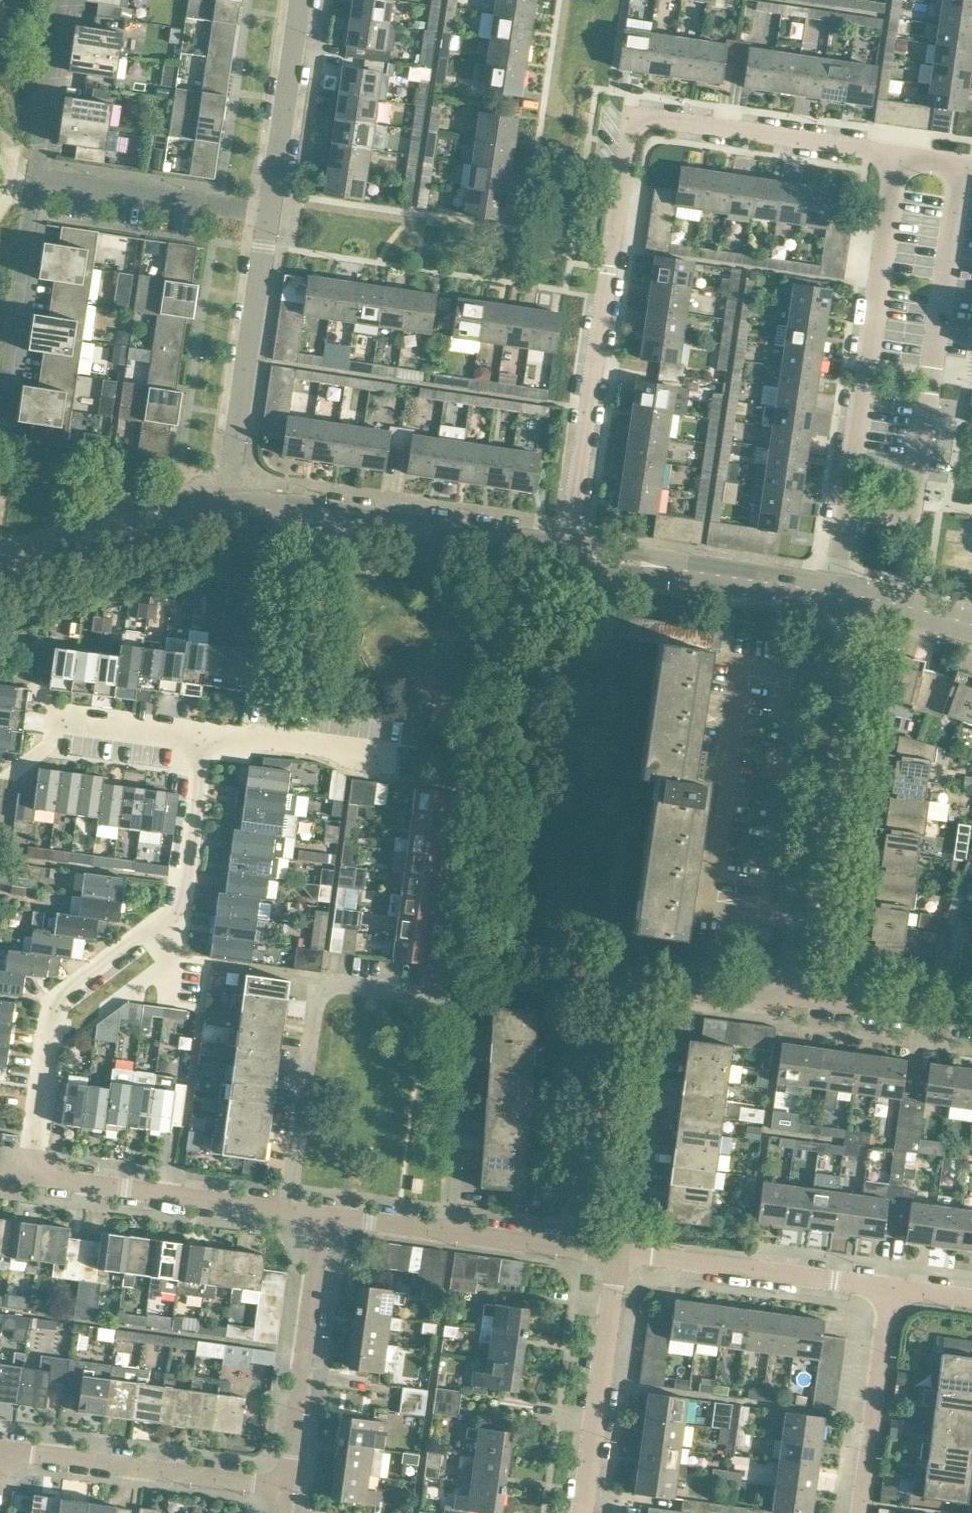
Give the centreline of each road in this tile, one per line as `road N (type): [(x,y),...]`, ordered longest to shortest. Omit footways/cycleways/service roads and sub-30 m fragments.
road 1 (residential): [(29,1174),(49,1007),(151,934),(174,937),(202,739),(53,719),(49,746),(0,784)]
road 2 (residential): [(563,551),(634,136),(657,123),(896,158)]
road 3 (residential): [(452,1231),(480,1031),(468,1000),(324,988),(290,1209)]
road 4 (residential): [(617,1253),(651,1001),(676,987),(774,999),(796,988)]
road 5 (residential): [(848,500),(897,506),(911,498),(959,168)]
road 6 (residential): [(796,988),(854,596)]
road 7 (residential): [(848,500),(896,158)]
road 8 (unclassified): [(563,551),(232,508)]
road 9 (residential): [(232,508),(267,214)]
road 10 (residential): [(286,1487),(0,1449)]
road 11 (residential): [(891,1289),(617,1253)]
road 12 (residential): [(286,1487),(323,1214)]
road 13 (unclassified): [(835,593),(563,551)]
road 14 (residential): [(29,1174),(290,1209)]
road 15 (residential): [(582,1512),(617,1253)]
road 16 (residential): [(38,179),(0,437)]
road 17 (unclassified): [(232,508),(173,517),(0,571)]
road 18 (residential): [(38,179),(267,214)]
road 19 (residential): [(860,1512),(891,1289)]
road 20 (residential): [(267,214),(300,0)]
road 21 (residential): [(971,1022),(803,998),(796,988)]
road 22 (residential): [(65,0),(38,179)]
road 23 (residential): [(452,1231),(617,1253)]
road 24 (residential): [(323,1214),(452,1231)]
road 25 (unclassified): [(971,626),(854,596)]

